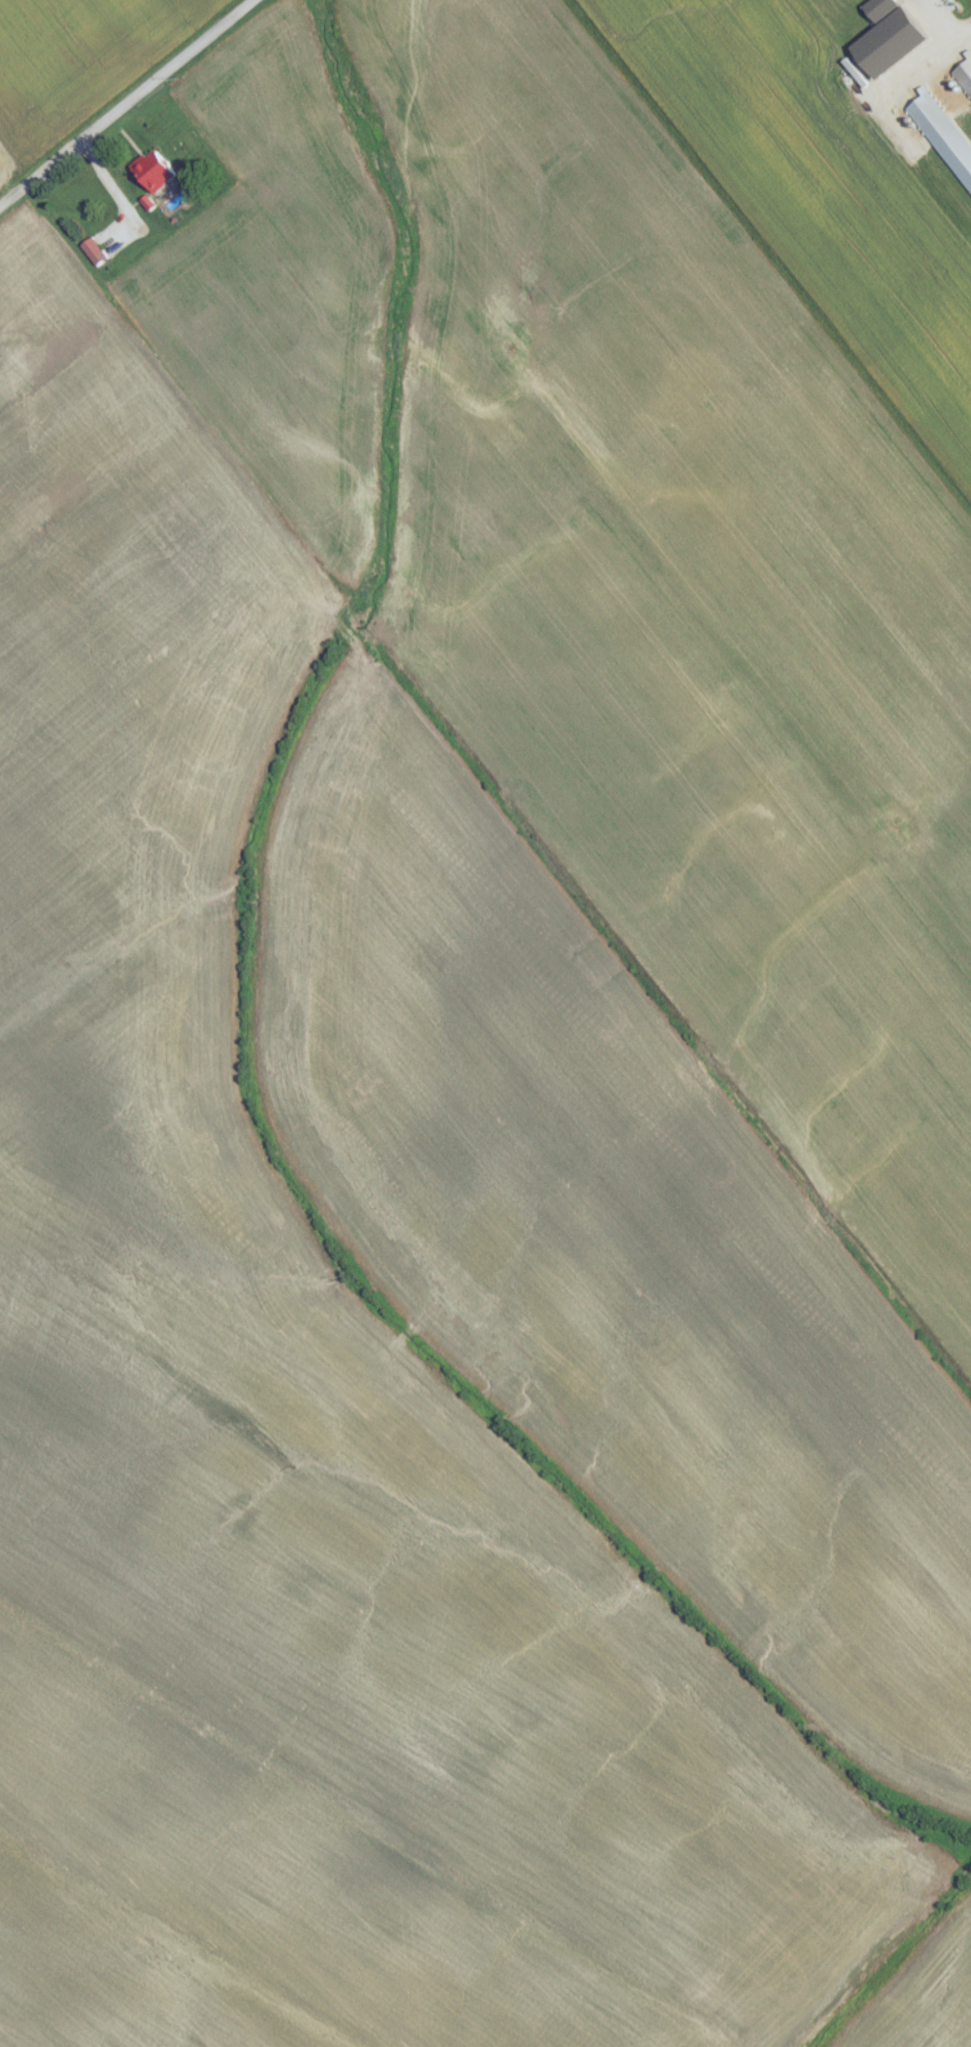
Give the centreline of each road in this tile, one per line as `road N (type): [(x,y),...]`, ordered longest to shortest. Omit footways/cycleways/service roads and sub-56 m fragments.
road 1 (residential): [(0,208),(256,0)]

